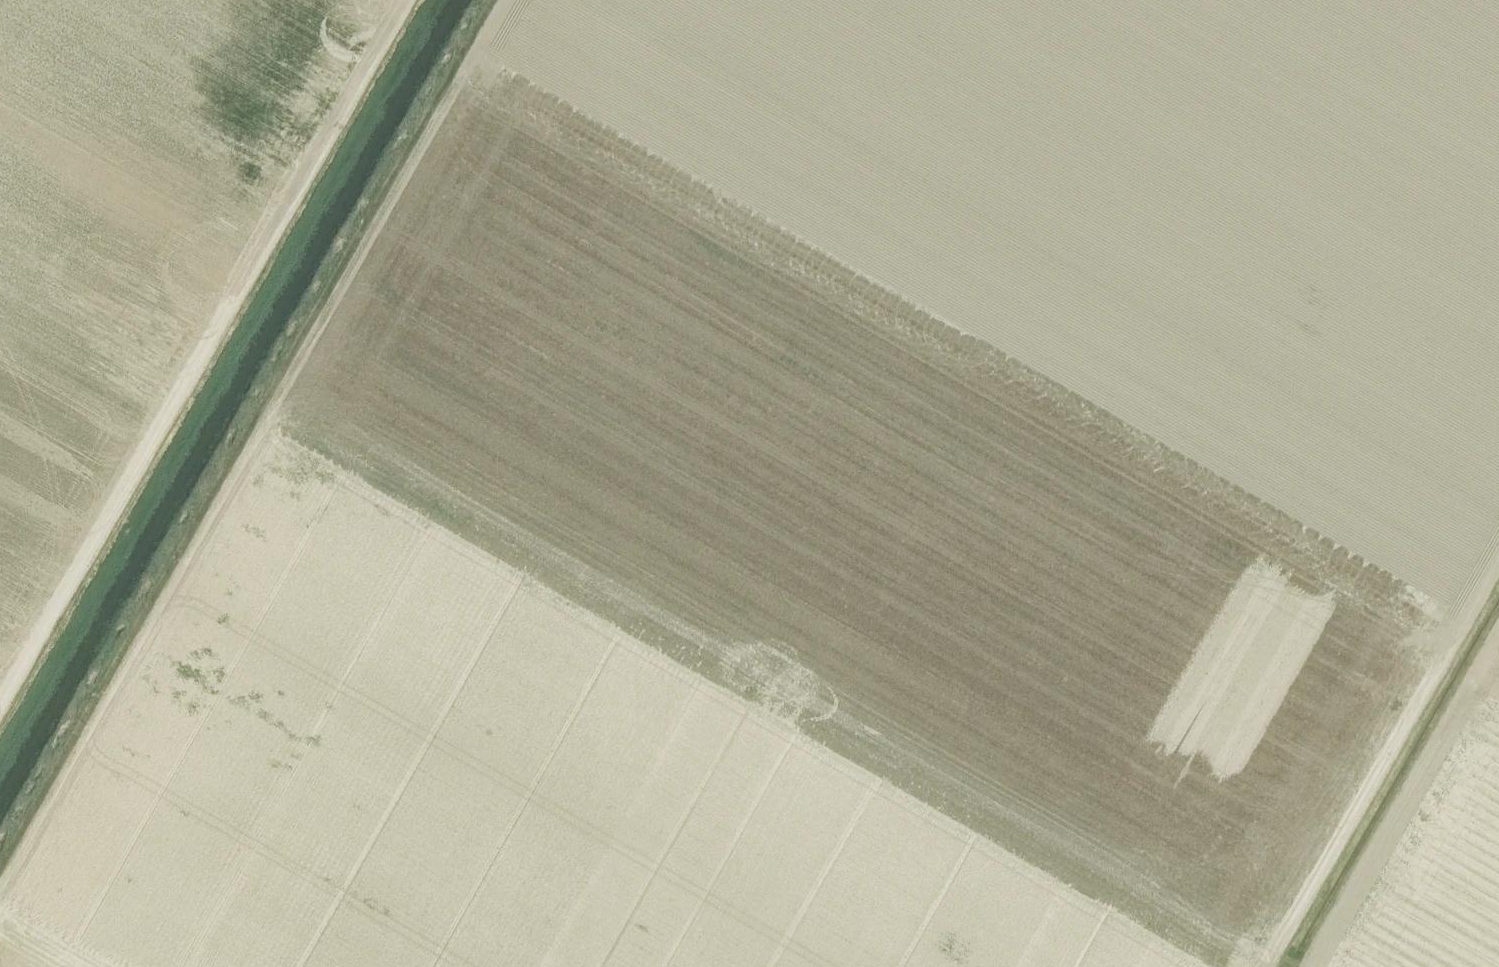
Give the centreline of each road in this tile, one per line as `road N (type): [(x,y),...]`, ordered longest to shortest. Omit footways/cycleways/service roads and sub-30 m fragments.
road 1 (track): [(410,0),(0,716)]
road 2 (track): [(1498,557),(1263,966)]

